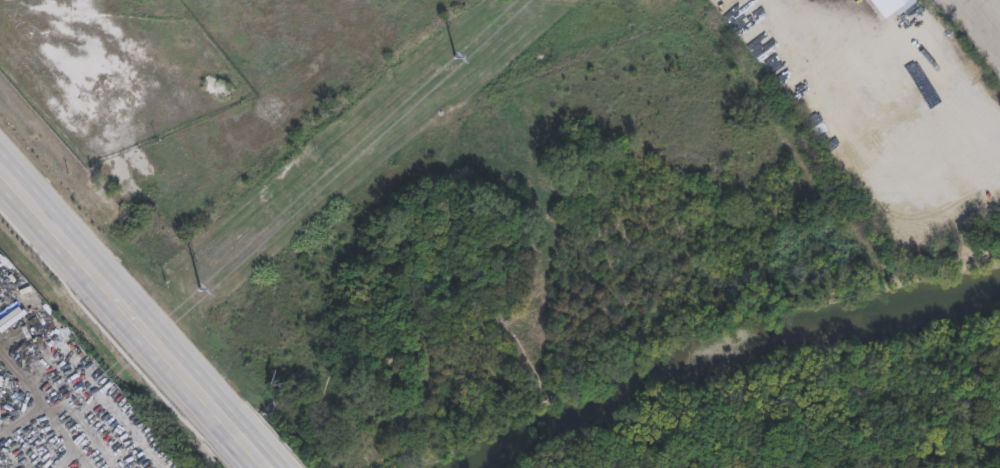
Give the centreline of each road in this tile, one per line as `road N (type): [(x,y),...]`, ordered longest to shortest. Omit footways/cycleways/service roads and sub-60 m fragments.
road 1 (primary): [(0,179),(211,414)]

